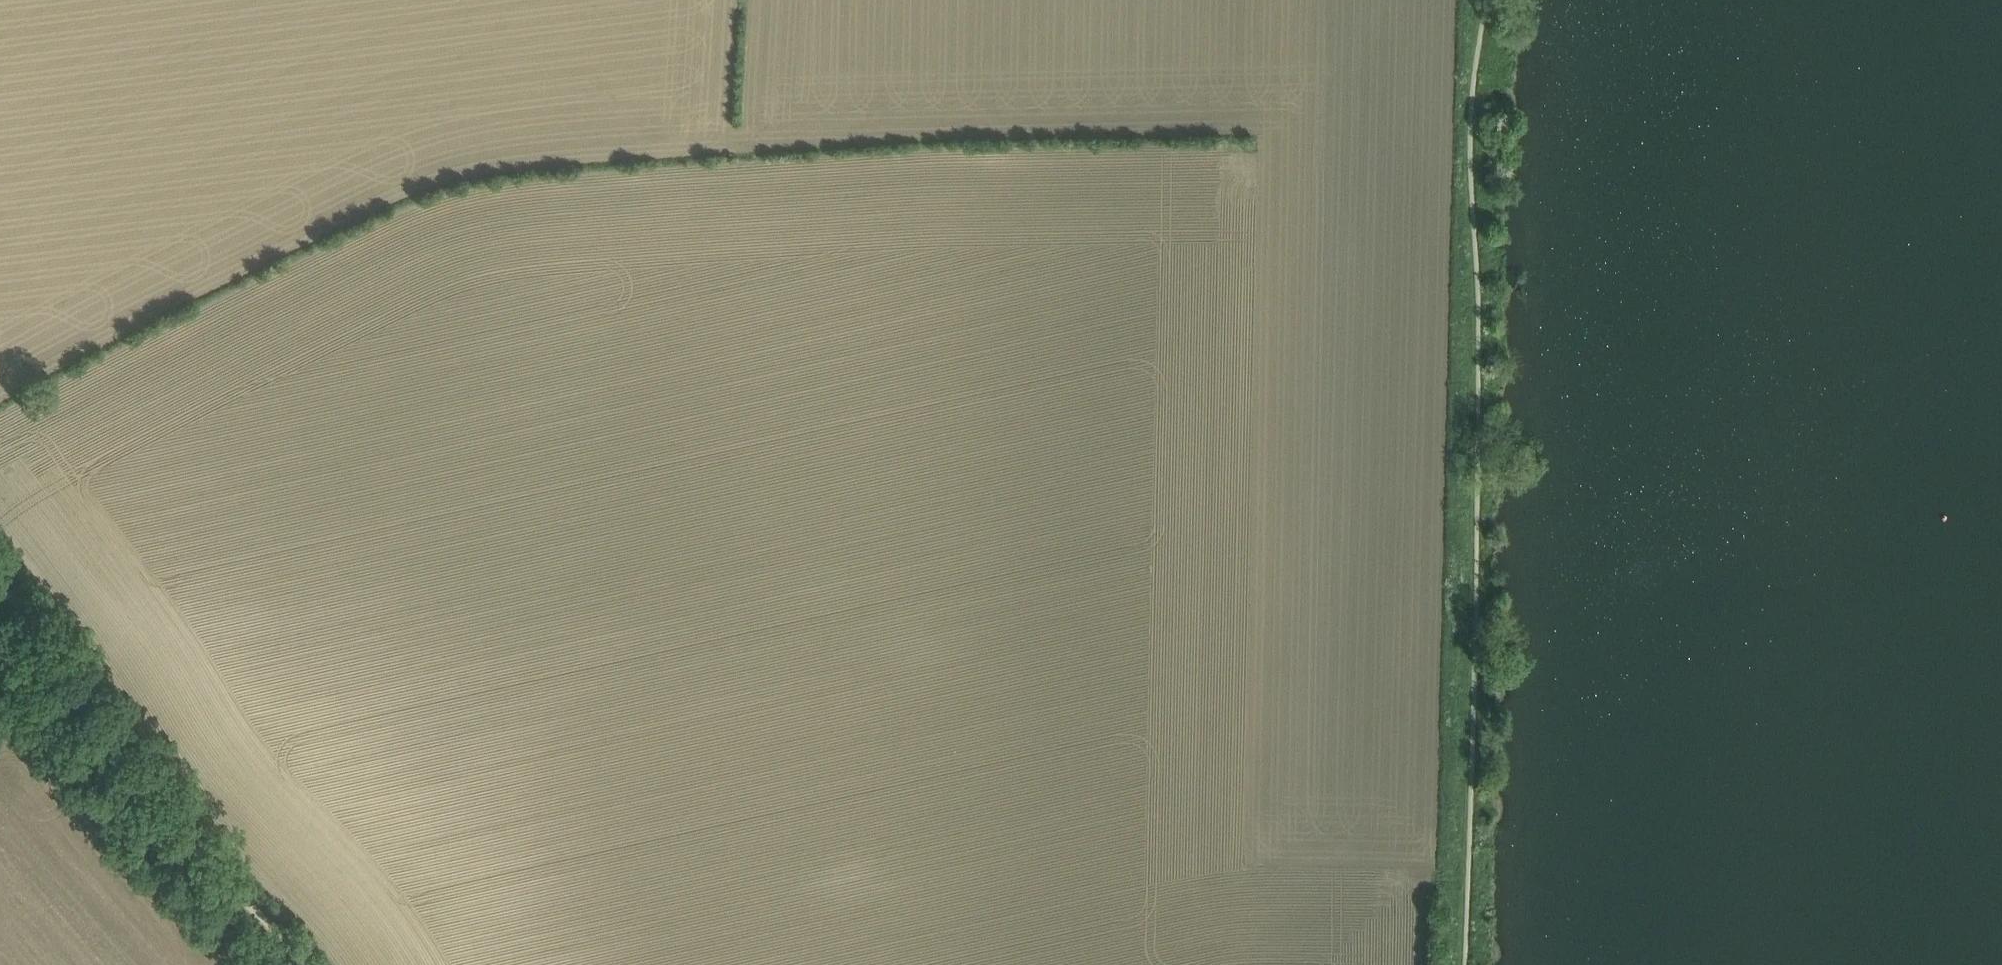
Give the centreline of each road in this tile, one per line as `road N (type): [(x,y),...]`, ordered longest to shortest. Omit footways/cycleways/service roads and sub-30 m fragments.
road 1 (track): [(1466,964),(1480,350),(1470,165),(1485,0)]
road 2 (track): [(308,964),(173,828),(0,587)]

